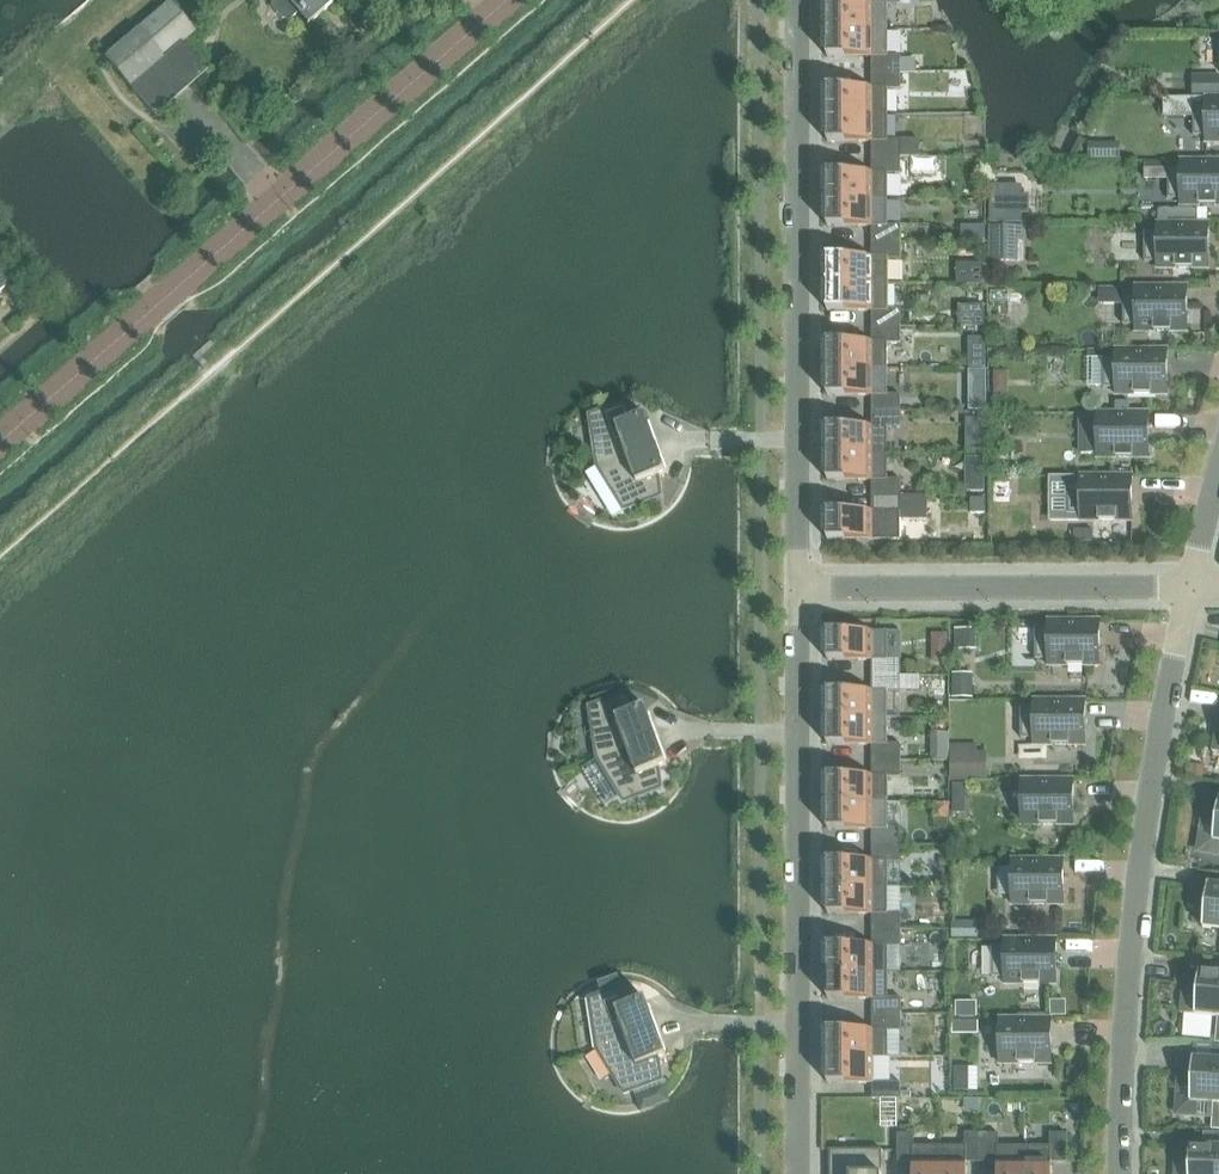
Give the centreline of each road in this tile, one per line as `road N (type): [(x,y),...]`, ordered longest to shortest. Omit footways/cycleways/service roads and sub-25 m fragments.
road 1 (unclassified): [(0,442),(508,0)]
road 2 (residential): [(800,590),(794,0)]
road 3 (residential): [(1125,1173),(1140,900),(1189,588)]
road 4 (residential): [(801,1173),(800,590)]
road 5 (residential): [(1189,588),(800,590)]

